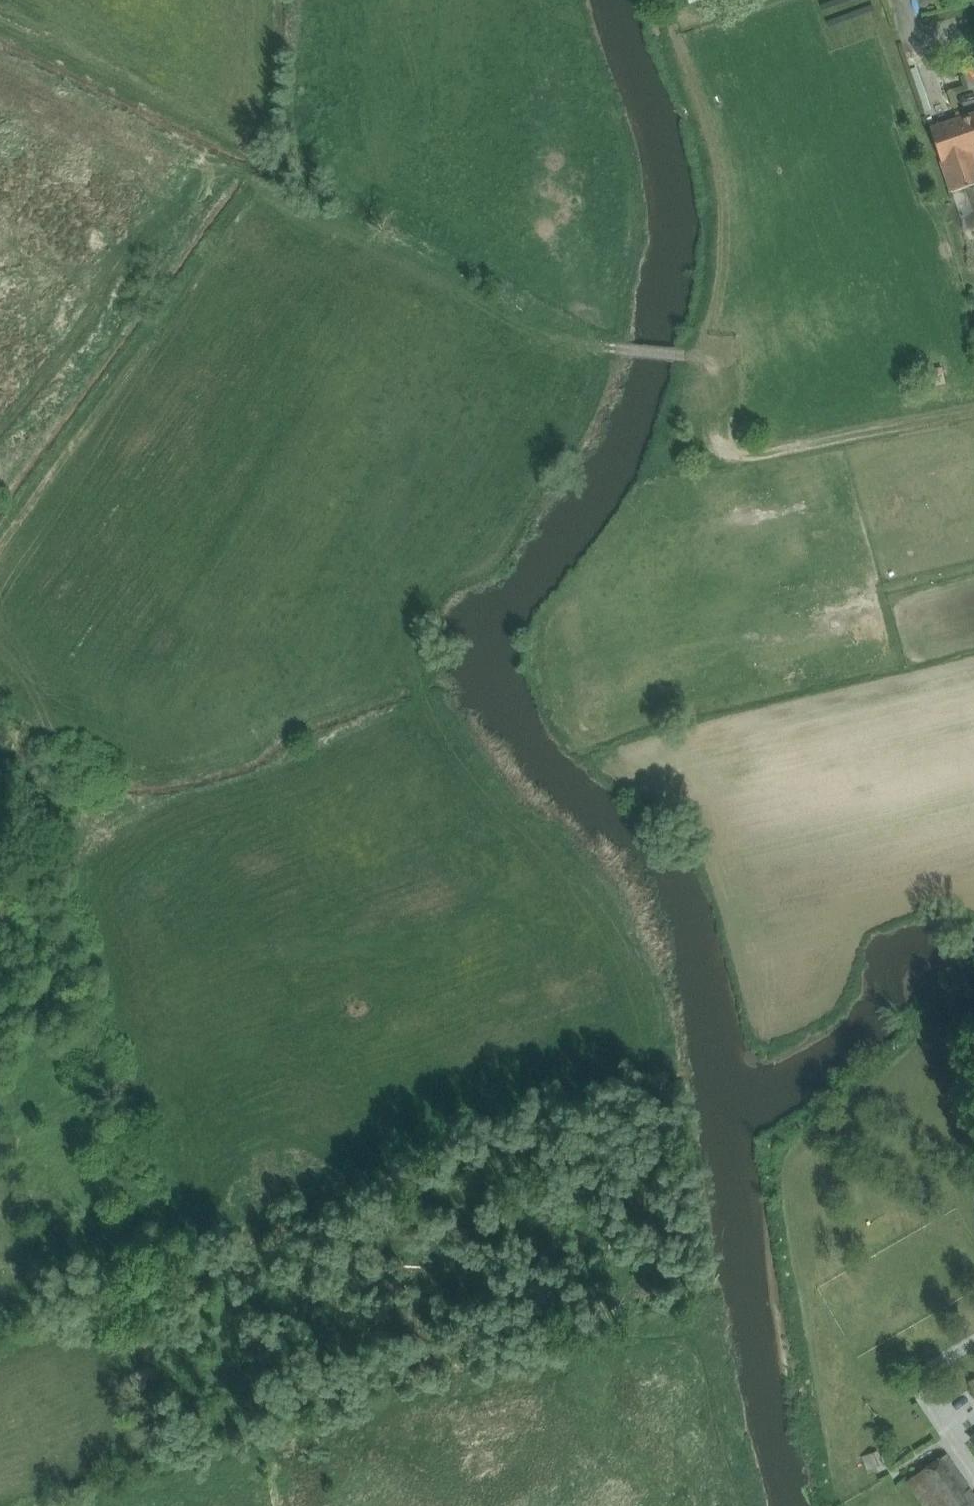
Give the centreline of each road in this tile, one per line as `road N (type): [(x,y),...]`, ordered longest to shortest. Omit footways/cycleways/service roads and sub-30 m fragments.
road 1 (track): [(973,1460),(926,1381),(973,1347)]

